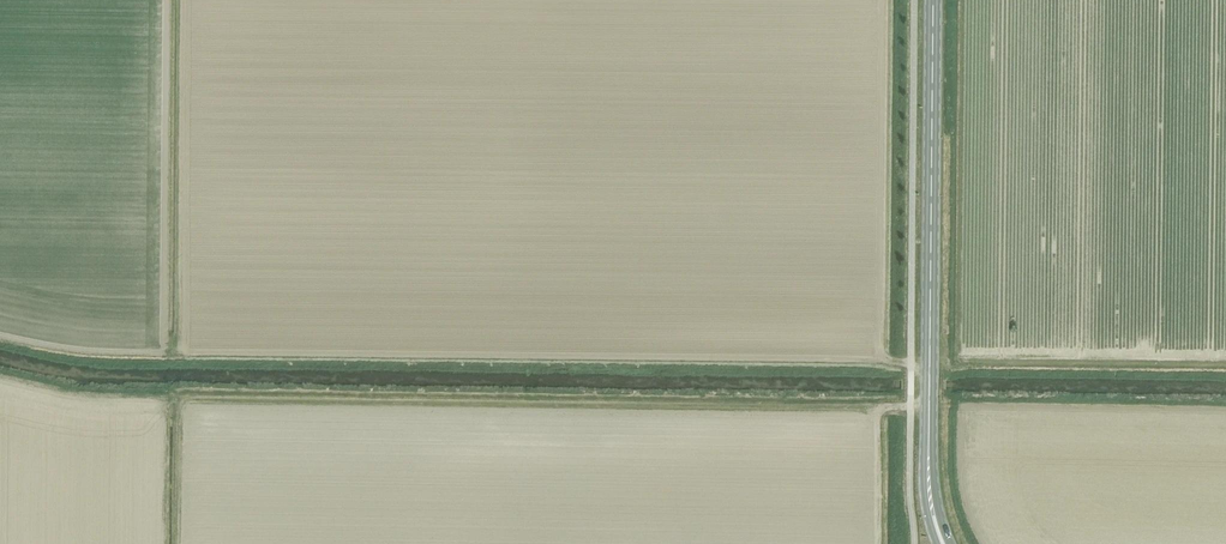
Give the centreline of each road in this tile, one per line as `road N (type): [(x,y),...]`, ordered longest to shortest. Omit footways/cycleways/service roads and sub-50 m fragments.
road 1 (secondary): [(928,454),(933,0)]

